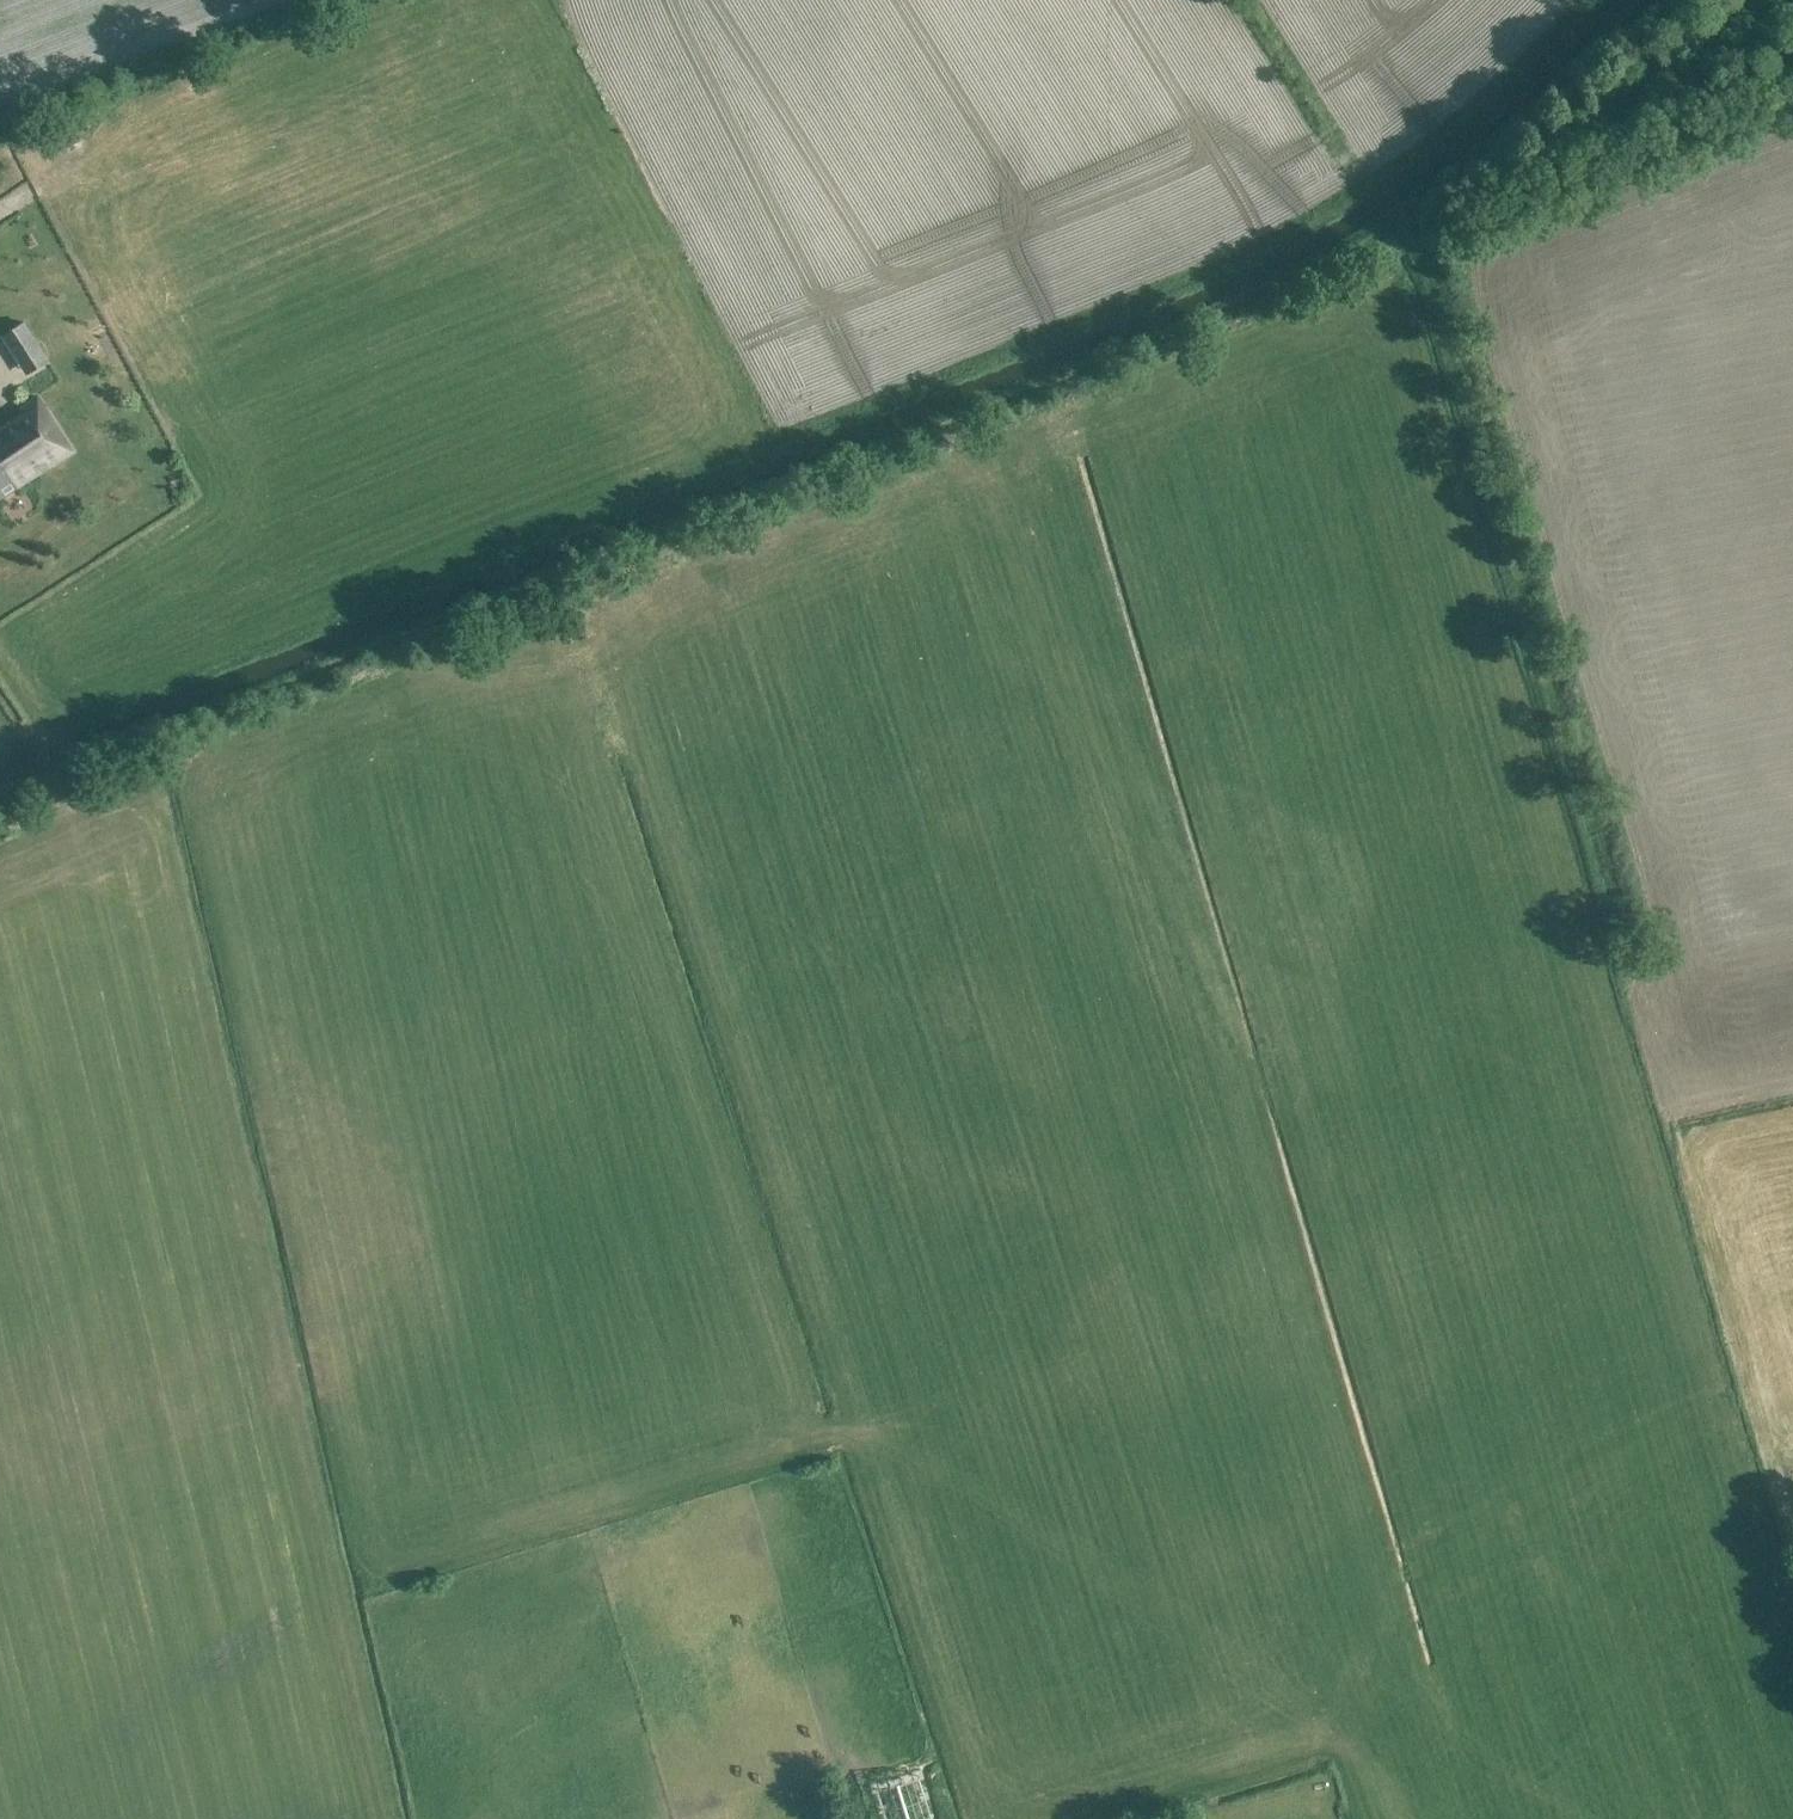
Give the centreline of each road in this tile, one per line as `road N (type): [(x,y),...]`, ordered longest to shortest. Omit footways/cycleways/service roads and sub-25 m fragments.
road 1 (track): [(1645,1004),(1407,221)]
road 2 (track): [(1653,0),(1525,126),(1407,221)]

